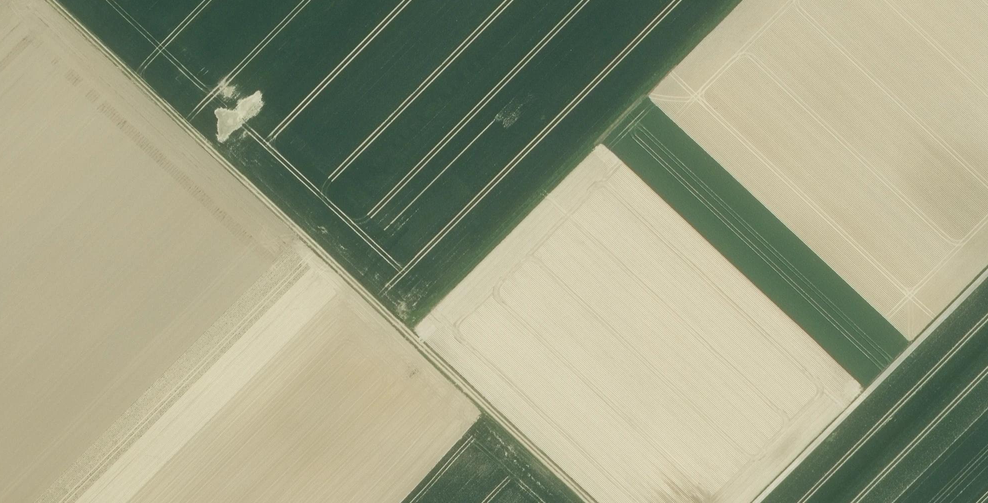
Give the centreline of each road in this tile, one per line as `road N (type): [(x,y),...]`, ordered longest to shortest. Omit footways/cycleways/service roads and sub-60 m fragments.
road 1 (track): [(589,502),(42,0)]
road 2 (track): [(751,0),(410,340)]
road 3 (track): [(987,273),(757,502)]

